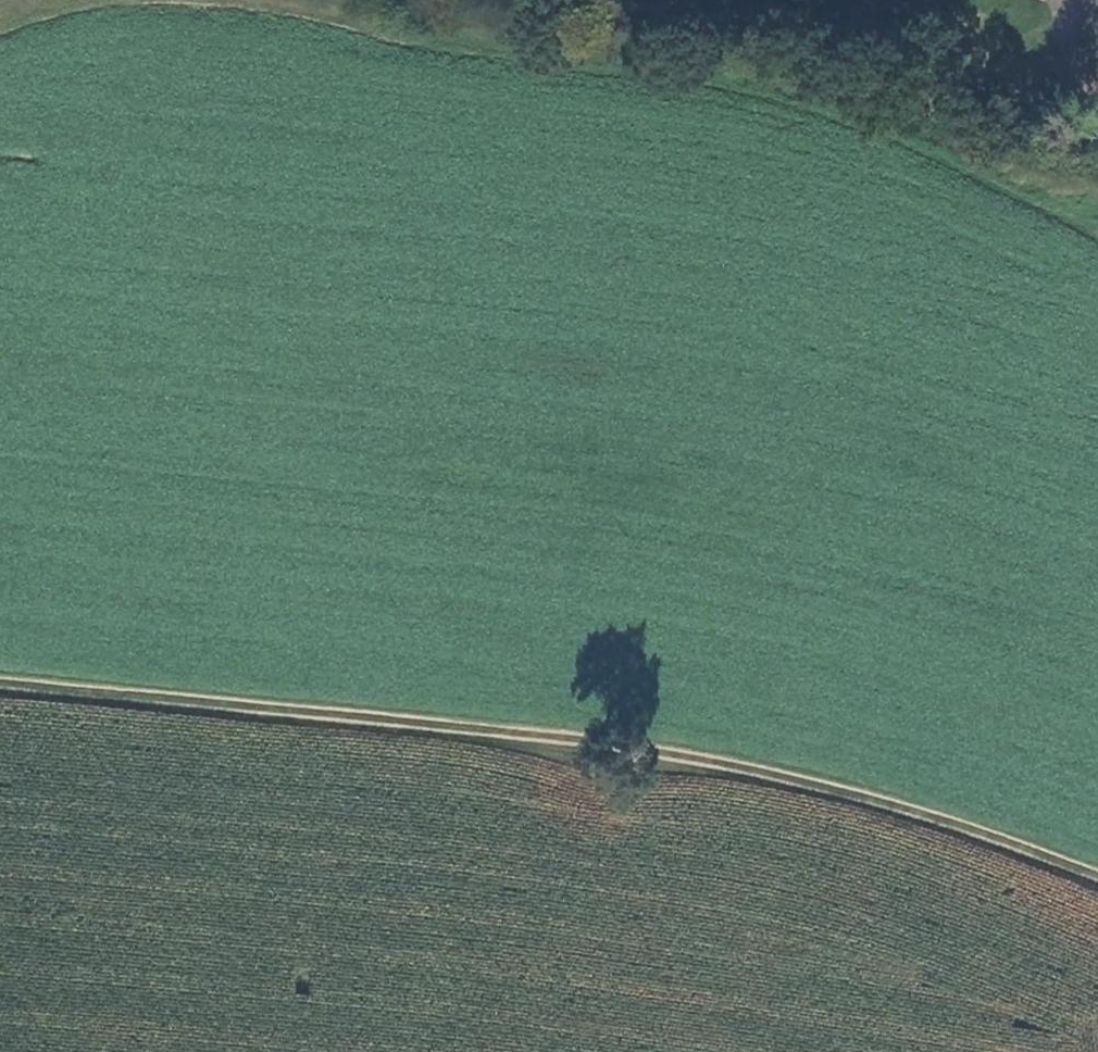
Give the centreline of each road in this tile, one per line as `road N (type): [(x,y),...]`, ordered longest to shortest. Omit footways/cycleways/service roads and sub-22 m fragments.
road 1 (track): [(1097,879),(842,798),(627,753),(436,724),(0,681)]

